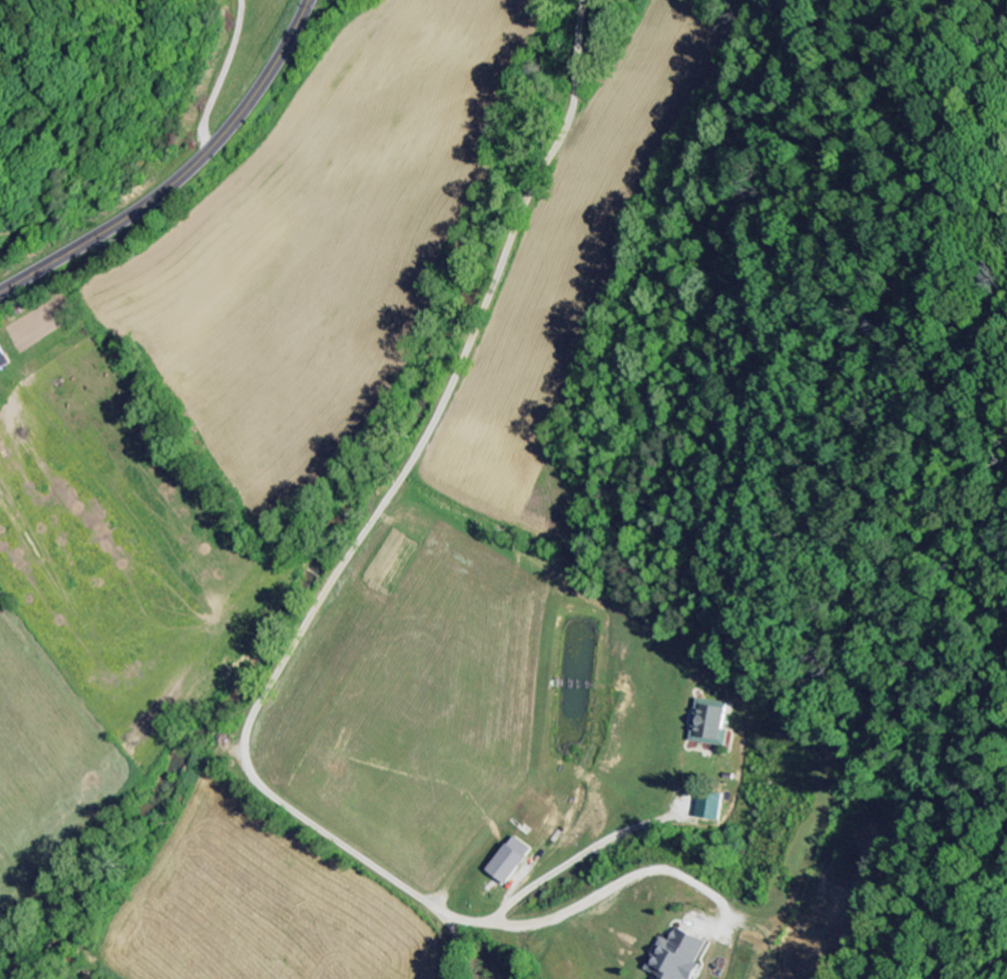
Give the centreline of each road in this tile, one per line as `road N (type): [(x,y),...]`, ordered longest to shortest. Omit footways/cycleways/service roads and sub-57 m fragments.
road 1 (secondary): [(0,291),(147,203),(194,164),(258,87),(306,0)]

